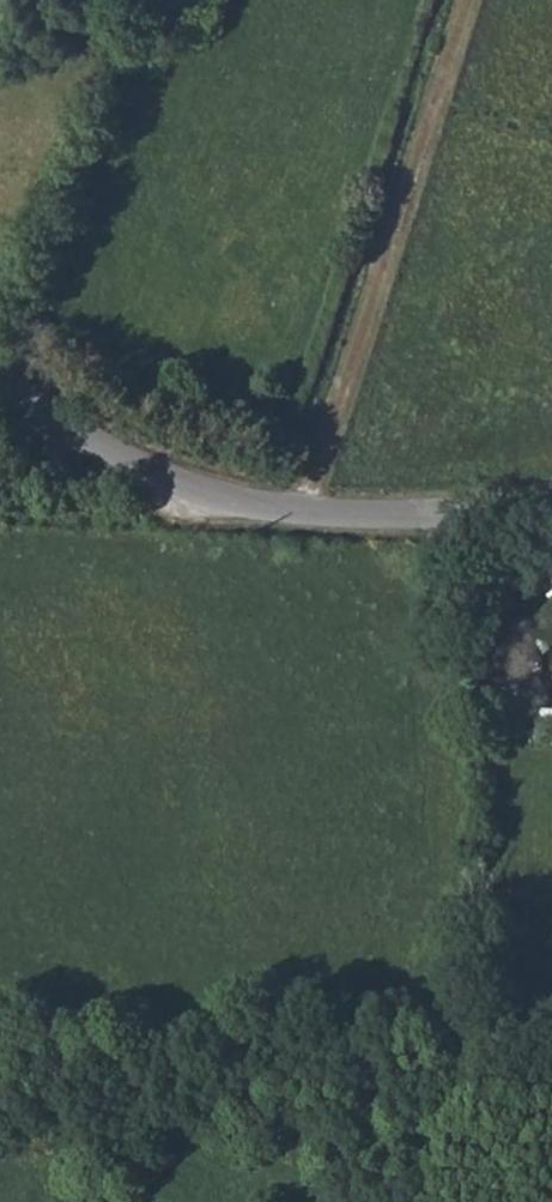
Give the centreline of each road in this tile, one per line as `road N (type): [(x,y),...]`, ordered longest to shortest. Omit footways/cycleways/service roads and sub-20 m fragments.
road 1 (tertiary): [(551,499),(301,513),(244,502),(119,454),(0,383)]
road 2 (track): [(199,490),(166,509),(0,514)]

